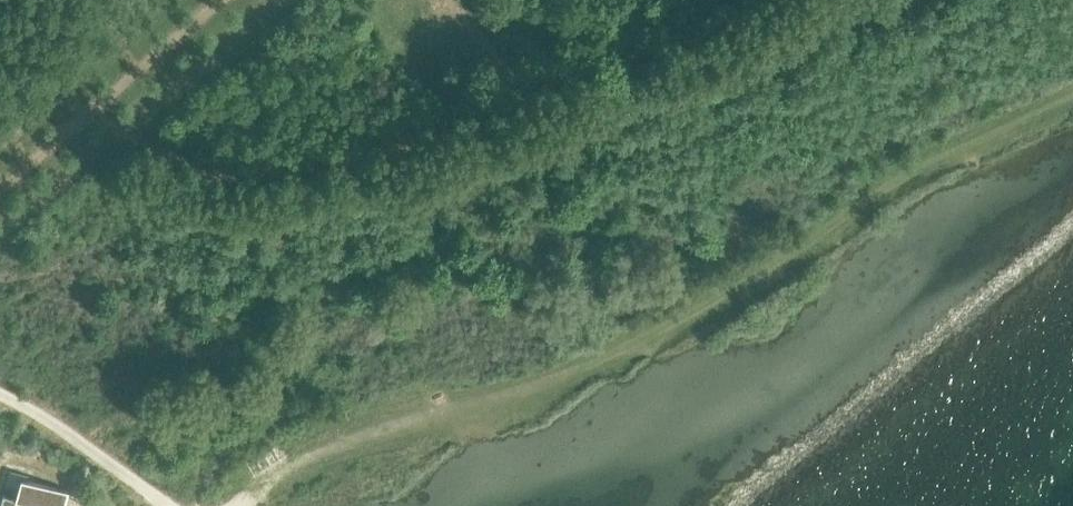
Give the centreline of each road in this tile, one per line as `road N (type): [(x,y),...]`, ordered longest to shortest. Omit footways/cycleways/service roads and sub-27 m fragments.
road 1 (track): [(1072,111),(951,157),(566,380),(341,443),(231,505)]
road 2 (track): [(744,0),(459,131),(326,165),(217,174),(130,132),(23,122)]
road 3 (track): [(169,0),(0,142)]

